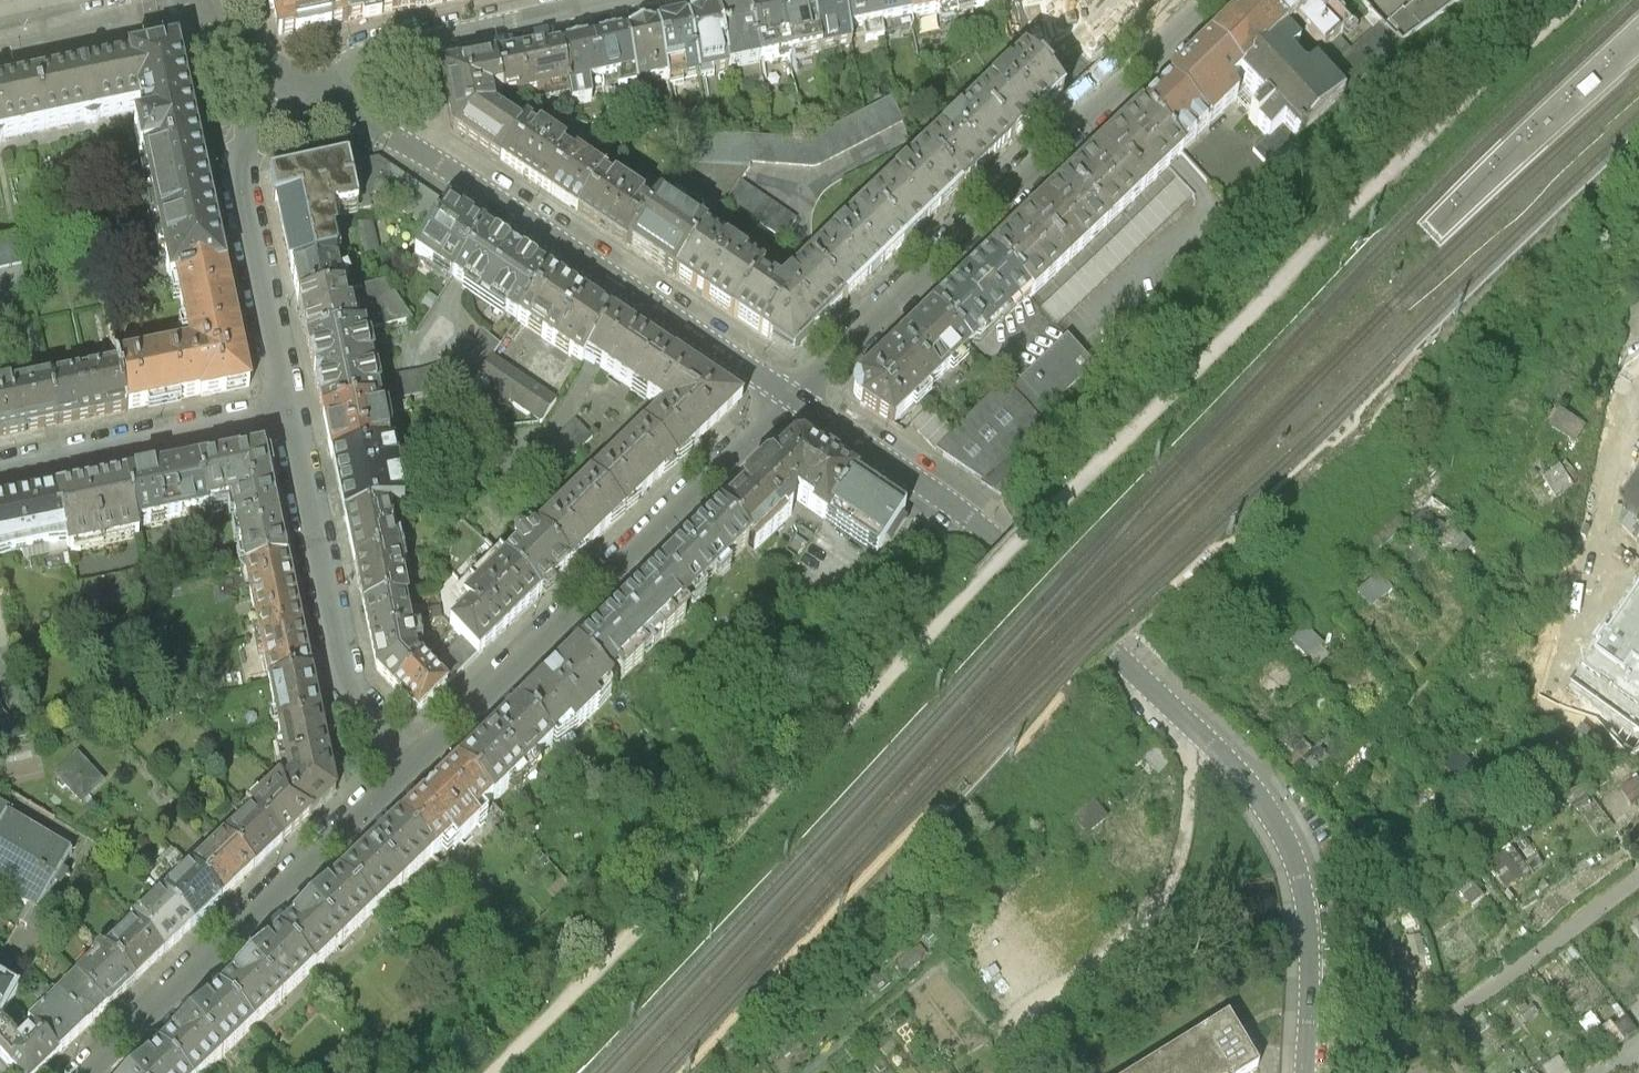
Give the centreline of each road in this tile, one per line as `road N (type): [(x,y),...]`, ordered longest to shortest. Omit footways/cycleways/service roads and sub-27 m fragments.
road 1 (residential): [(1308,1072),(1308,896),(1259,793),(1005,545),(796,397)]
road 2 (residential): [(796,397),(1212,0)]
road 3 (residential): [(796,397),(382,128),(330,105)]
road 4 (residential): [(408,766),(796,397)]
road 5 (residential): [(87,1072),(408,766)]
road 6 (residential): [(408,766),(352,703),(290,413)]
road 7 (residential): [(290,413),(242,157),(287,84)]
road 8 (residential): [(606,0),(381,49),(330,105)]
road 9 (residential): [(290,413),(0,473)]
road 10 (residential): [(0,48),(129,20),(168,0)]
road 11 (residential): [(287,84),(186,0)]

